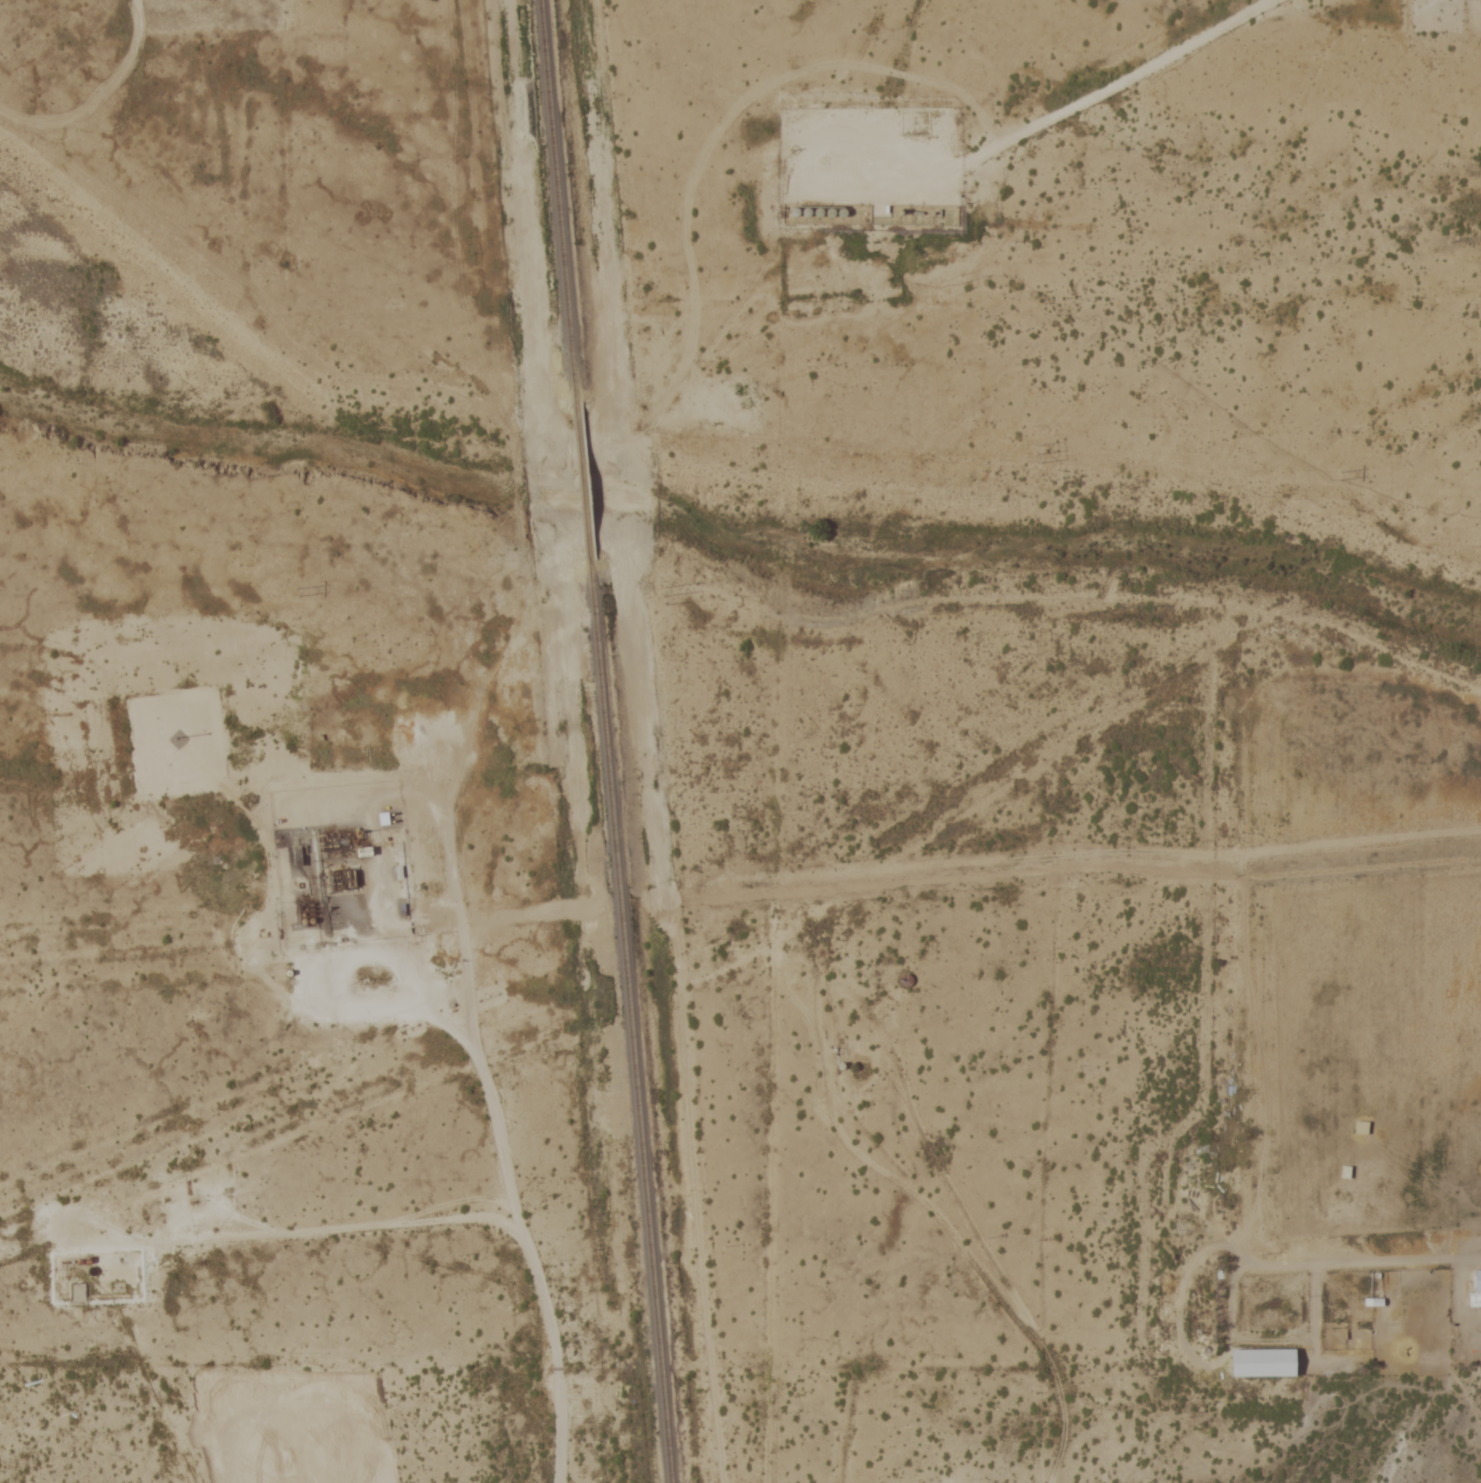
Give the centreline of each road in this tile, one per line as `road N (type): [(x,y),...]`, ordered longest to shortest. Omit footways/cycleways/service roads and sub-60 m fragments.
road 1 (residential): [(1480,688),(1342,629),(1218,599),(945,595),(896,601),(864,616),(811,618),(719,589),(597,582)]
road 2 (residential): [(1273,0),(935,183),(908,189),(892,186),(868,146),(925,0)]
road 3 (residential): [(561,1482),(553,1330),(479,1047),(464,938),(455,919),(416,918)]
road 4 (residential): [(525,1232),(437,1215),(168,1246),(126,1239),(100,1213),(65,1207)]
road 5 (residential): [(133,0),(135,31),(368,30)]
road 6 (residential): [(403,867),(425,1002),(479,1047)]
road 7 (residential): [(869,139),(847,151),(835,187),(853,202),(874,203),(904,188)]

